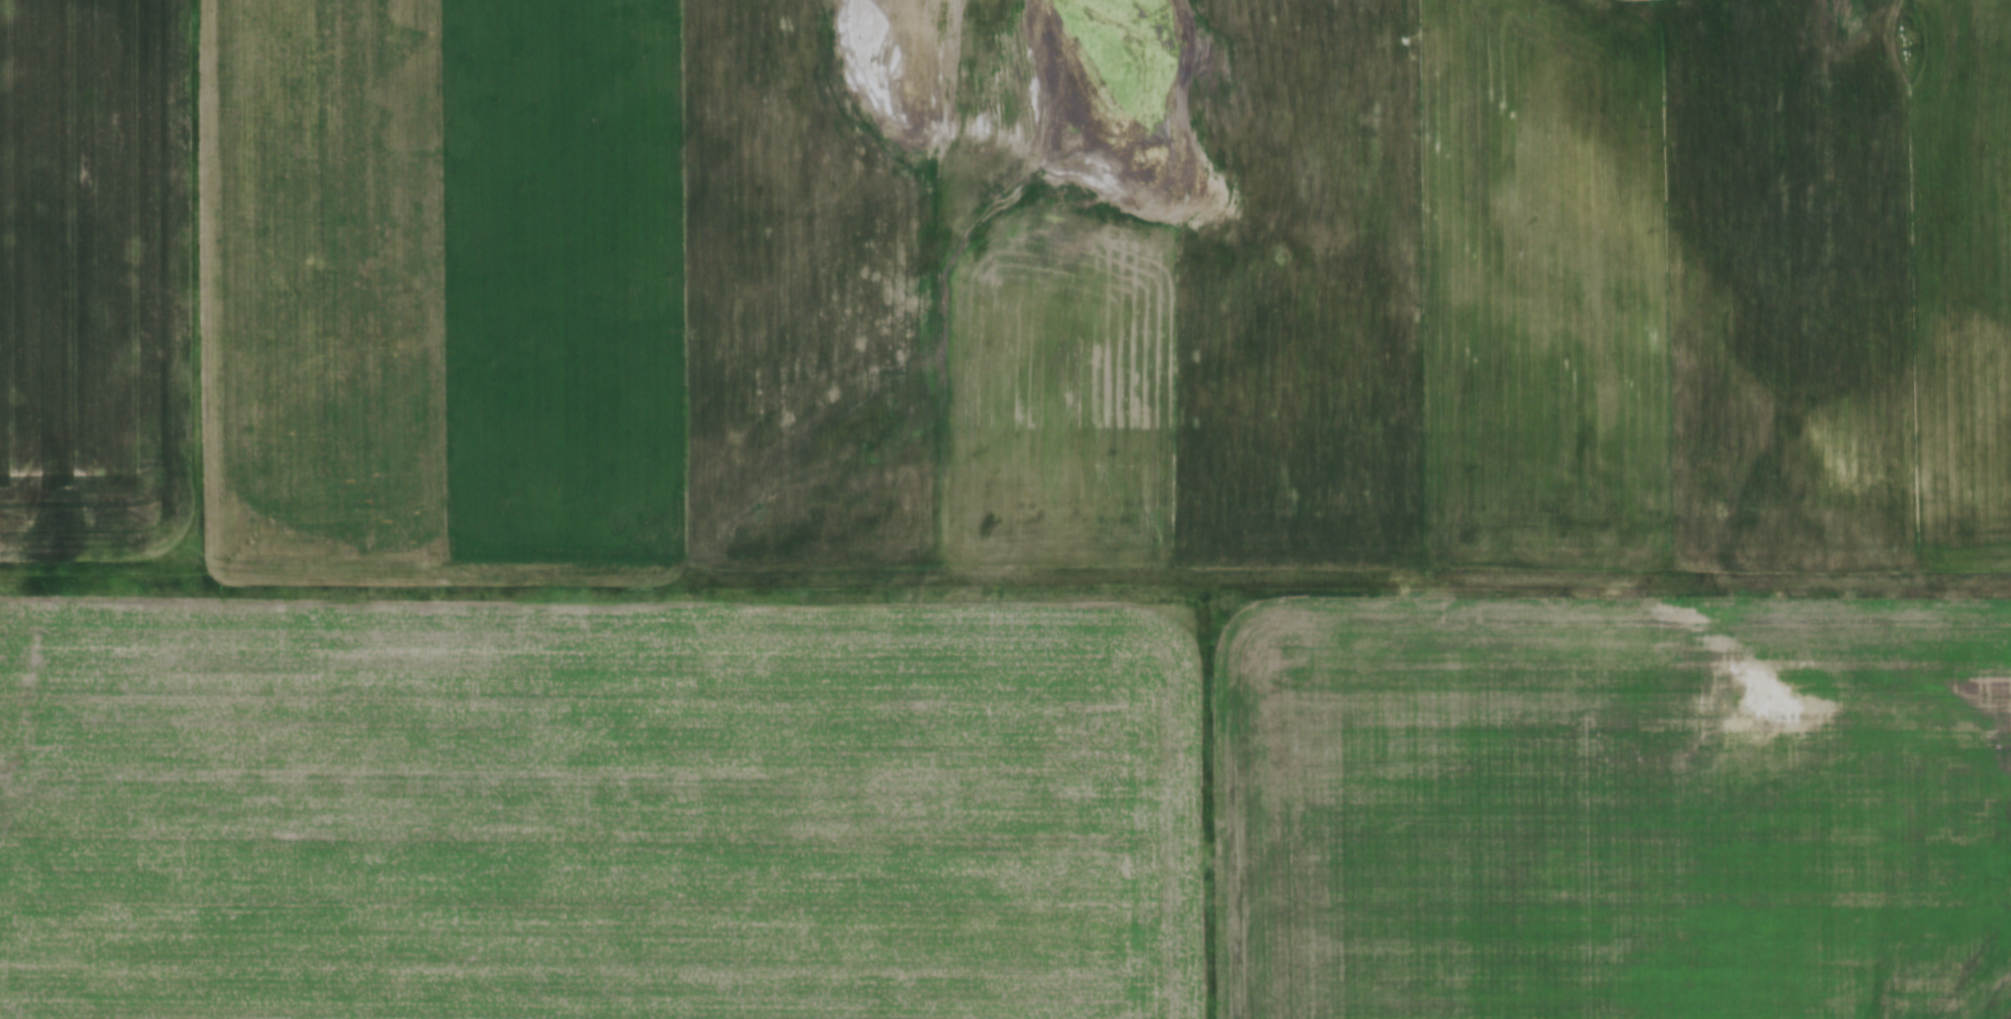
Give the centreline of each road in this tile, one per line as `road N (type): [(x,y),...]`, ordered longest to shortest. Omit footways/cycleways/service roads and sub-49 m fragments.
road 1 (track): [(2010,576),(0,569)]

